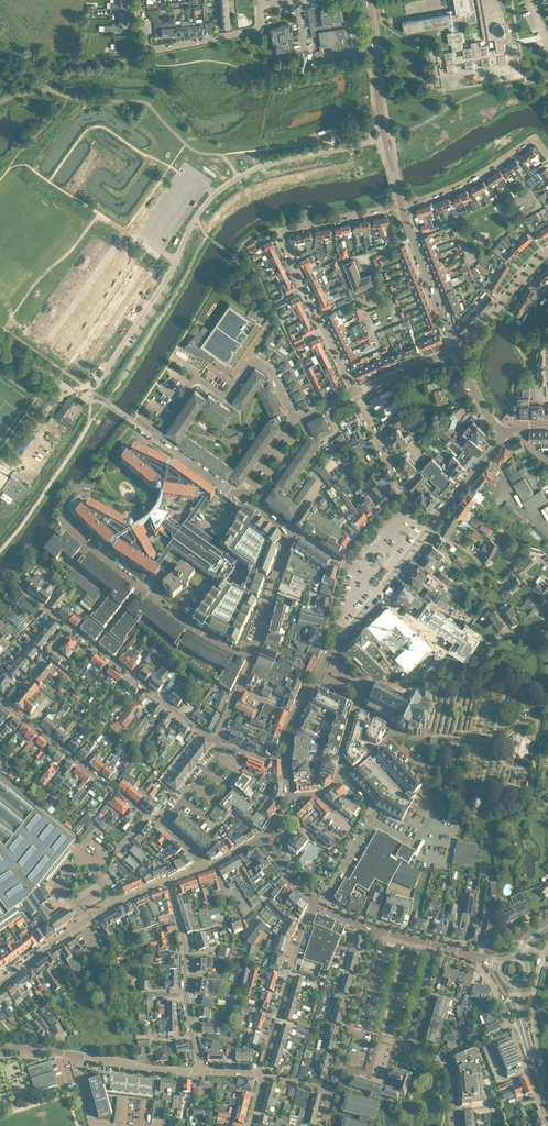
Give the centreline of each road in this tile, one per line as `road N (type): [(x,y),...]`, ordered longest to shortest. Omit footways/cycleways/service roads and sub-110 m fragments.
road 1 (unclassified): [(226,174),(193,180),(0,457)]
road 2 (residential): [(355,394),(281,235),(402,205)]
road 3 (residential): [(166,825),(5,704)]
road 4 (residential): [(0,985),(84,922),(169,882)]
road 5 (residential): [(454,1125),(451,1080),(415,1046),(445,948)]
road 6 (residential): [(202,1071),(169,882)]
road 7 (residential): [(69,629),(216,742)]
road 8 (residential): [(313,903),(261,1074)]
road 9 (residential): [(547,1120),(479,959)]
road 10 (residential): [(333,1092),(377,932)]
road 11 (unclassified): [(226,174),(384,138)]
road 12 (residential): [(456,349),(402,205)]
road 13 (residential): [(294,419),(272,372),(258,362),(226,396),(195,378)]
road 14 (unclassified): [(296,716),(319,668),(379,591)]
road 15 (residential): [(402,205),(478,175),(533,139)]
road 16 (residential): [(250,659),(289,527)]
road 17 (residential): [(456,349),(547,246)]
road 18 (residential): [(151,51),(249,33),(259,28),(259,7)]
road 19 (residential): [(250,659),(192,629),(141,590)]
road 20 (residential): [(202,1071),(75,1055)]

